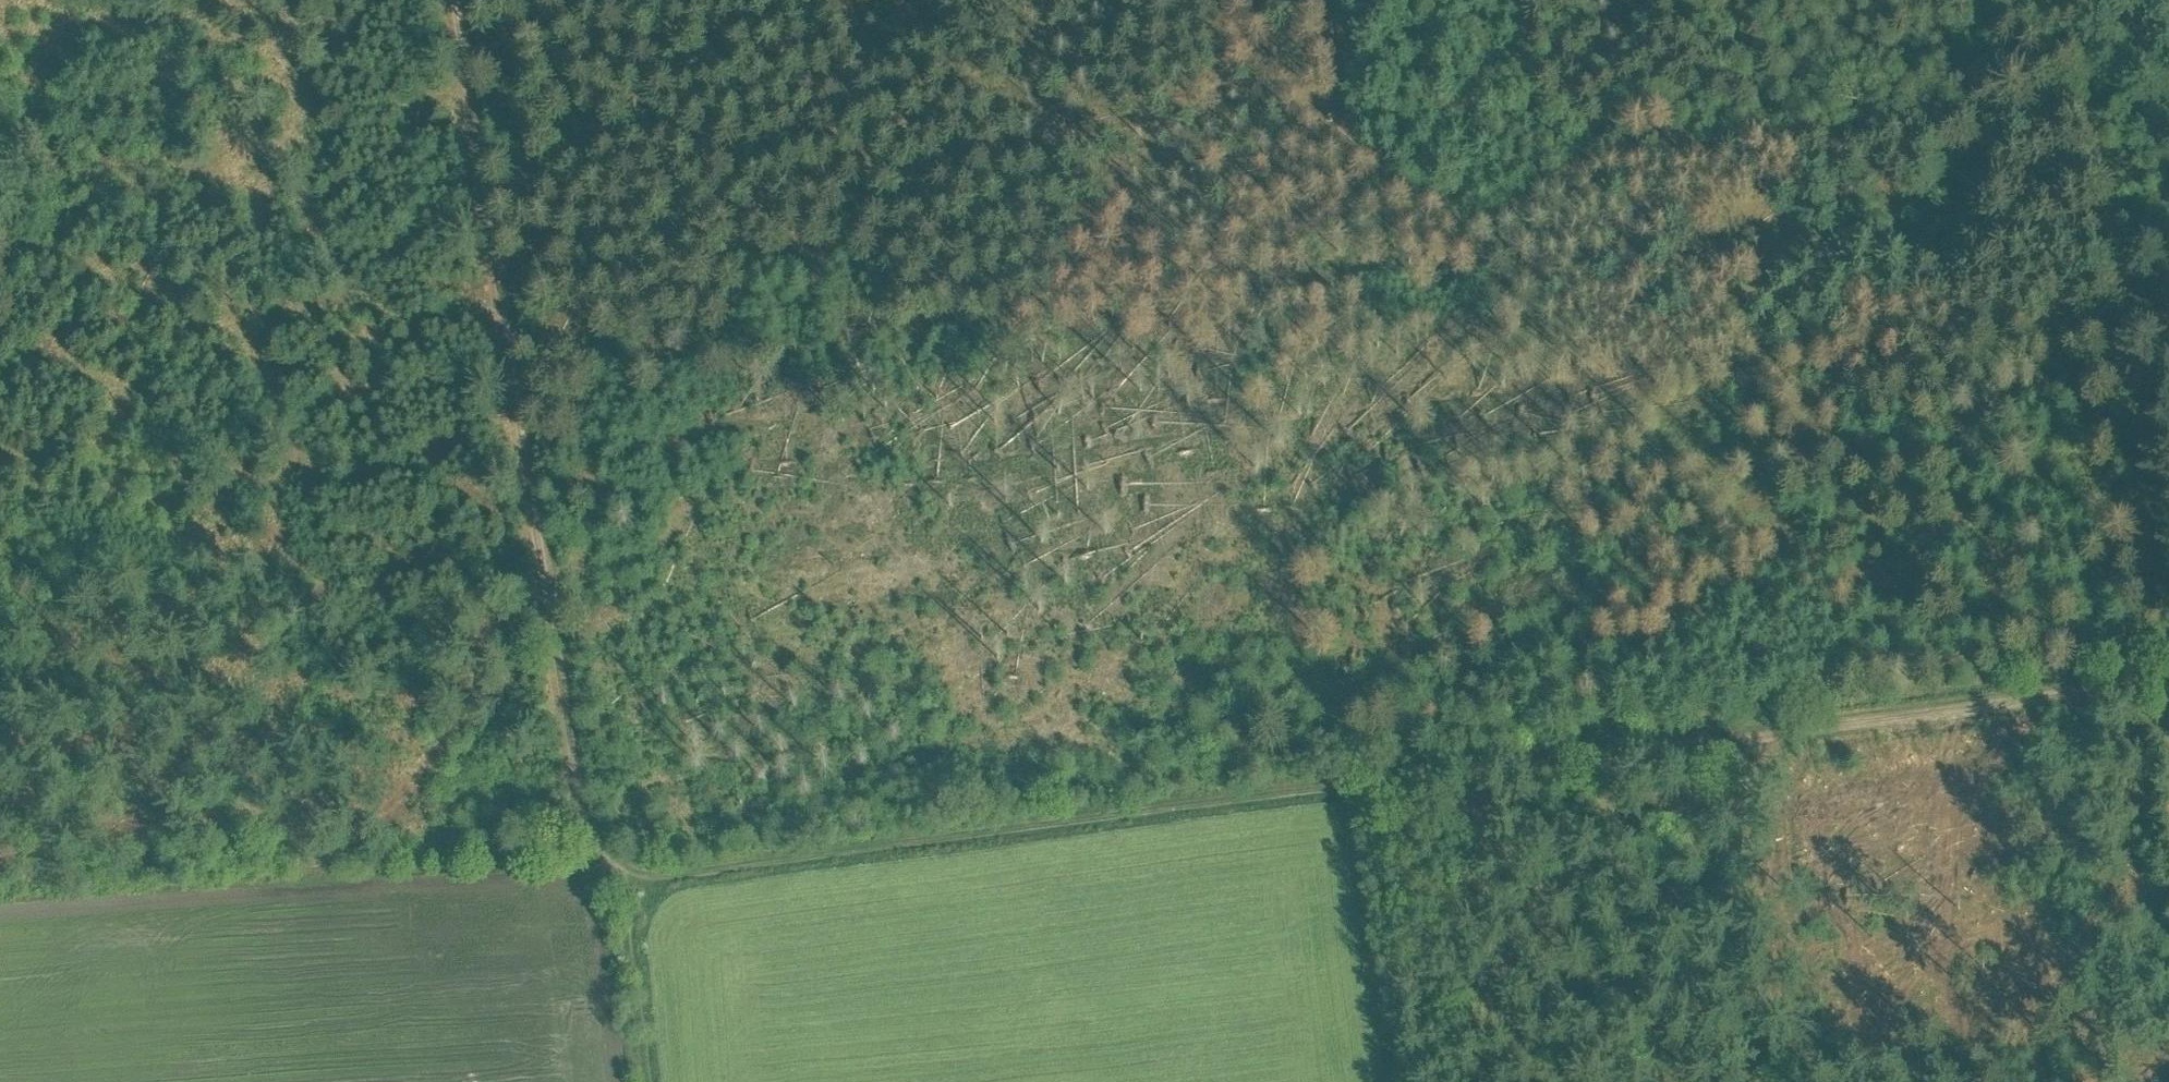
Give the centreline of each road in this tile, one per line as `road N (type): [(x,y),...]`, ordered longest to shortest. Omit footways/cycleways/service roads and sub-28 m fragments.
road 1 (track): [(2168,674),(619,866)]
road 2 (track): [(462,0),(589,823),(617,853)]

